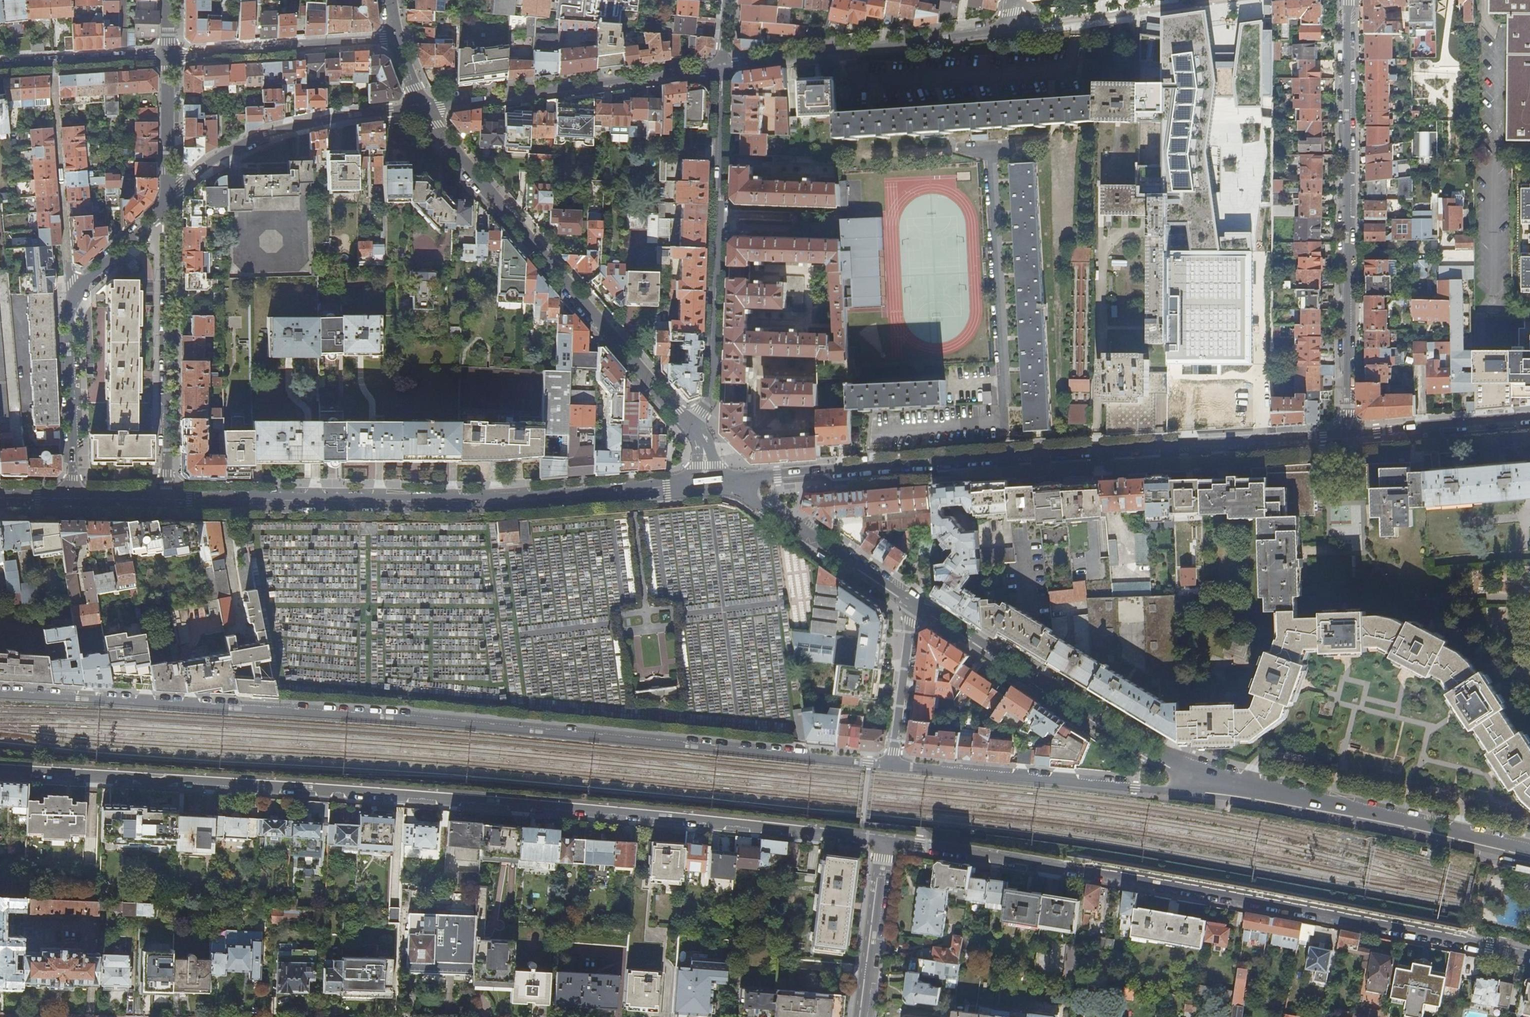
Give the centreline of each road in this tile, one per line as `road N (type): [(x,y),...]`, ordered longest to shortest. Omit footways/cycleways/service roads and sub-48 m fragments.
road 1 (residential): [(0,694),(390,718),(893,765)]
road 2 (residential): [(885,839),(580,807),(0,768)]
road 3 (residential): [(1529,954),(885,839)]
road 4 (secondary): [(681,485),(484,502),(166,499)]
road 5 (residential): [(1349,0),(1350,434)]
road 6 (tertiary): [(694,434),(423,108)]
road 7 (residential): [(694,434),(711,399),(724,68)]
road 8 (secondary): [(1350,434),(1010,454)]
road 9 (secondary): [(1197,776),(1529,851)]
road 10 (secondary): [(914,602),(1197,776)]
road 11 (residential): [(893,765),(1171,791),(1197,776)]
road 12 (residential): [(423,108),(724,68)]
road 13 (residential): [(166,499),(168,200)]
road 14 (residential): [(1010,454),(994,156)]
road 15 (secondary): [(1010,454),(719,482)]
road 16 (residential): [(724,68),(1007,30)]
road 17 (residential): [(168,200),(209,164),(276,130),(423,108)]
road 18 (secondary): [(719,482),(914,602)]
road 19 (residential): [(77,289),(67,271),(52,65)]
road 20 (residential): [(170,57),(396,41)]
road 21 (residential): [(1007,30),(1221,0)]
road 22 (residential): [(77,289),(70,315),(75,498)]
road 23 (secondary): [(1529,417),(1350,434)]
road 24 (residential): [(862,1016),(885,839)]
road 25 (residential): [(914,602),(893,765)]
road 26 (residential): [(170,57),(168,200)]
road 27 (residential): [(168,200),(77,289)]

